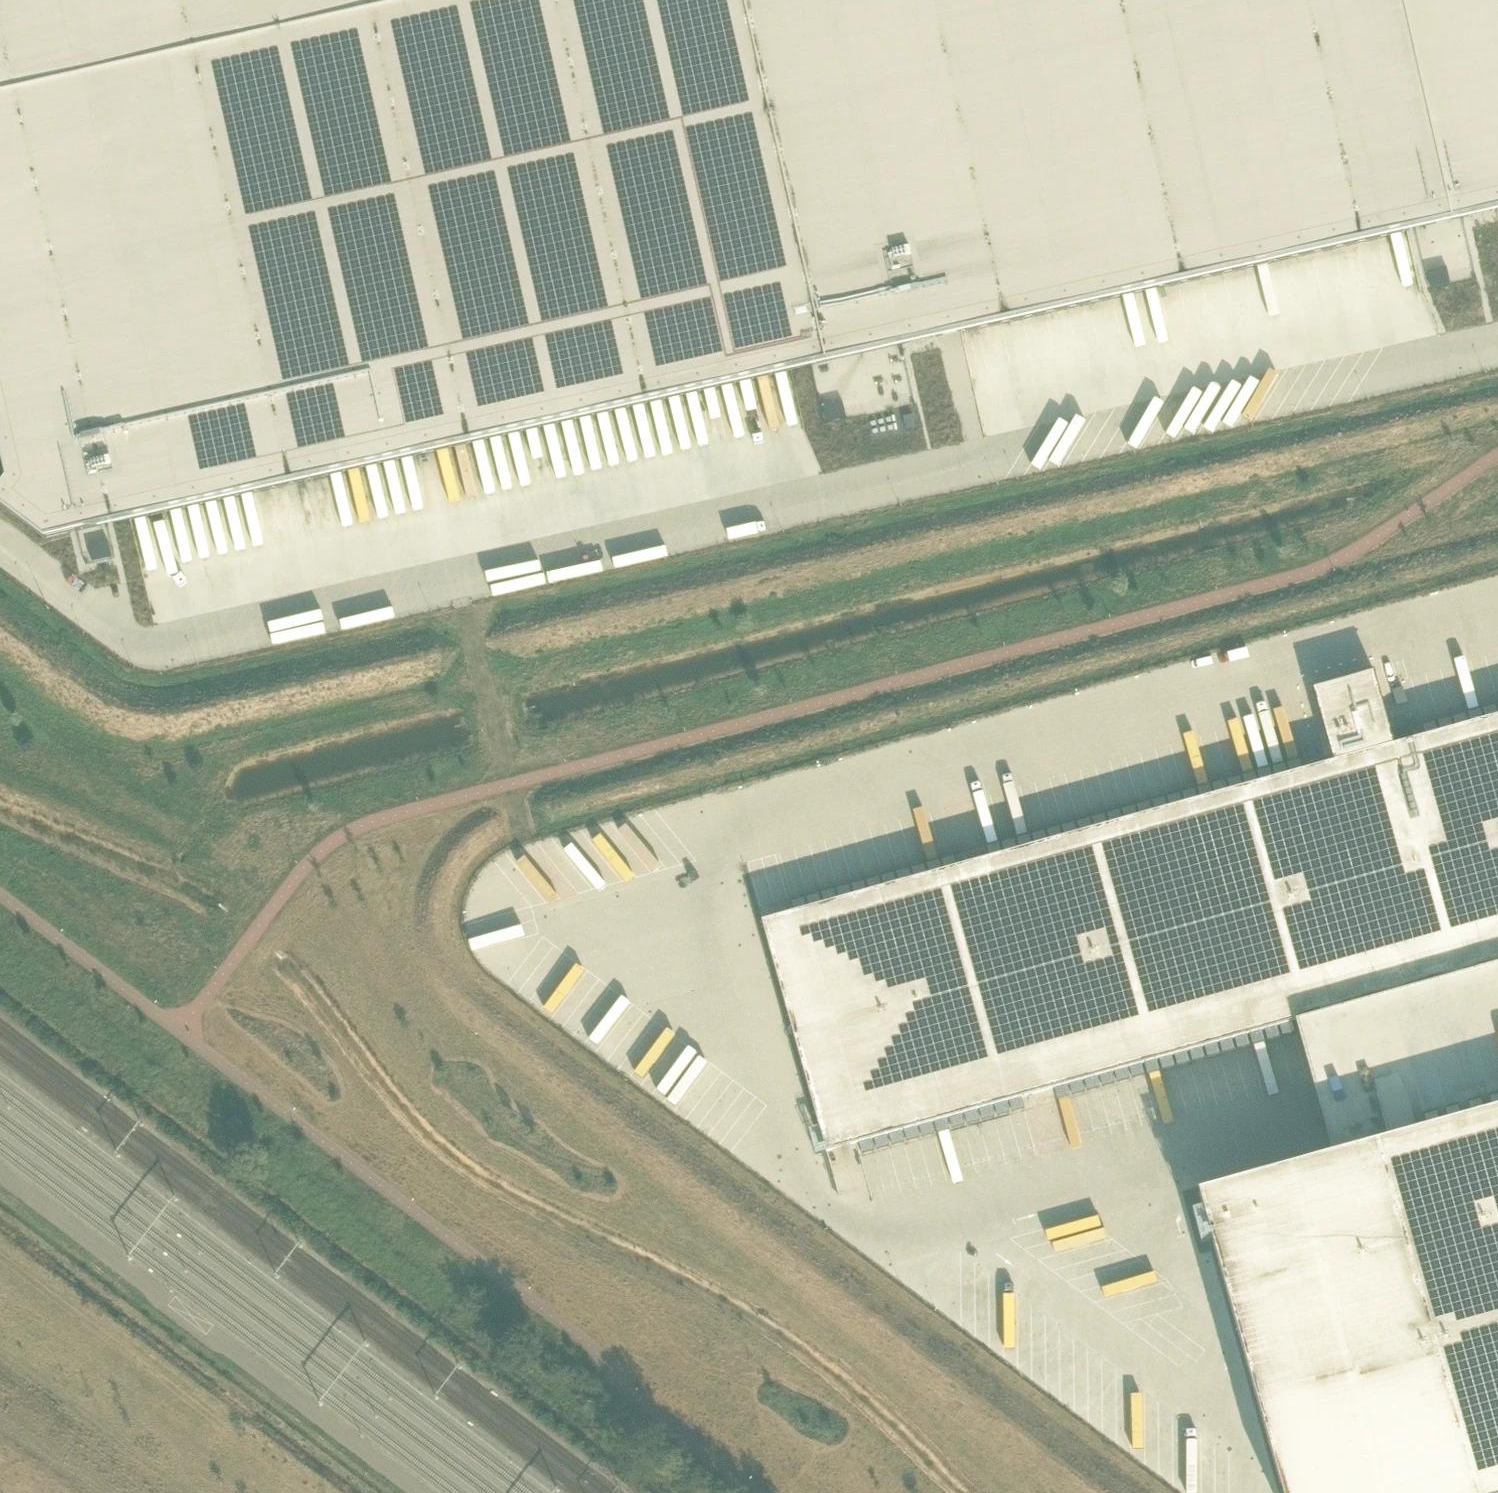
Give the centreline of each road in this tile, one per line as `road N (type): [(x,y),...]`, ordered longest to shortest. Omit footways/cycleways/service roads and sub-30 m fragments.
road 1 (track): [(457,583),(525,843),(574,892),(632,913),(710,894)]

